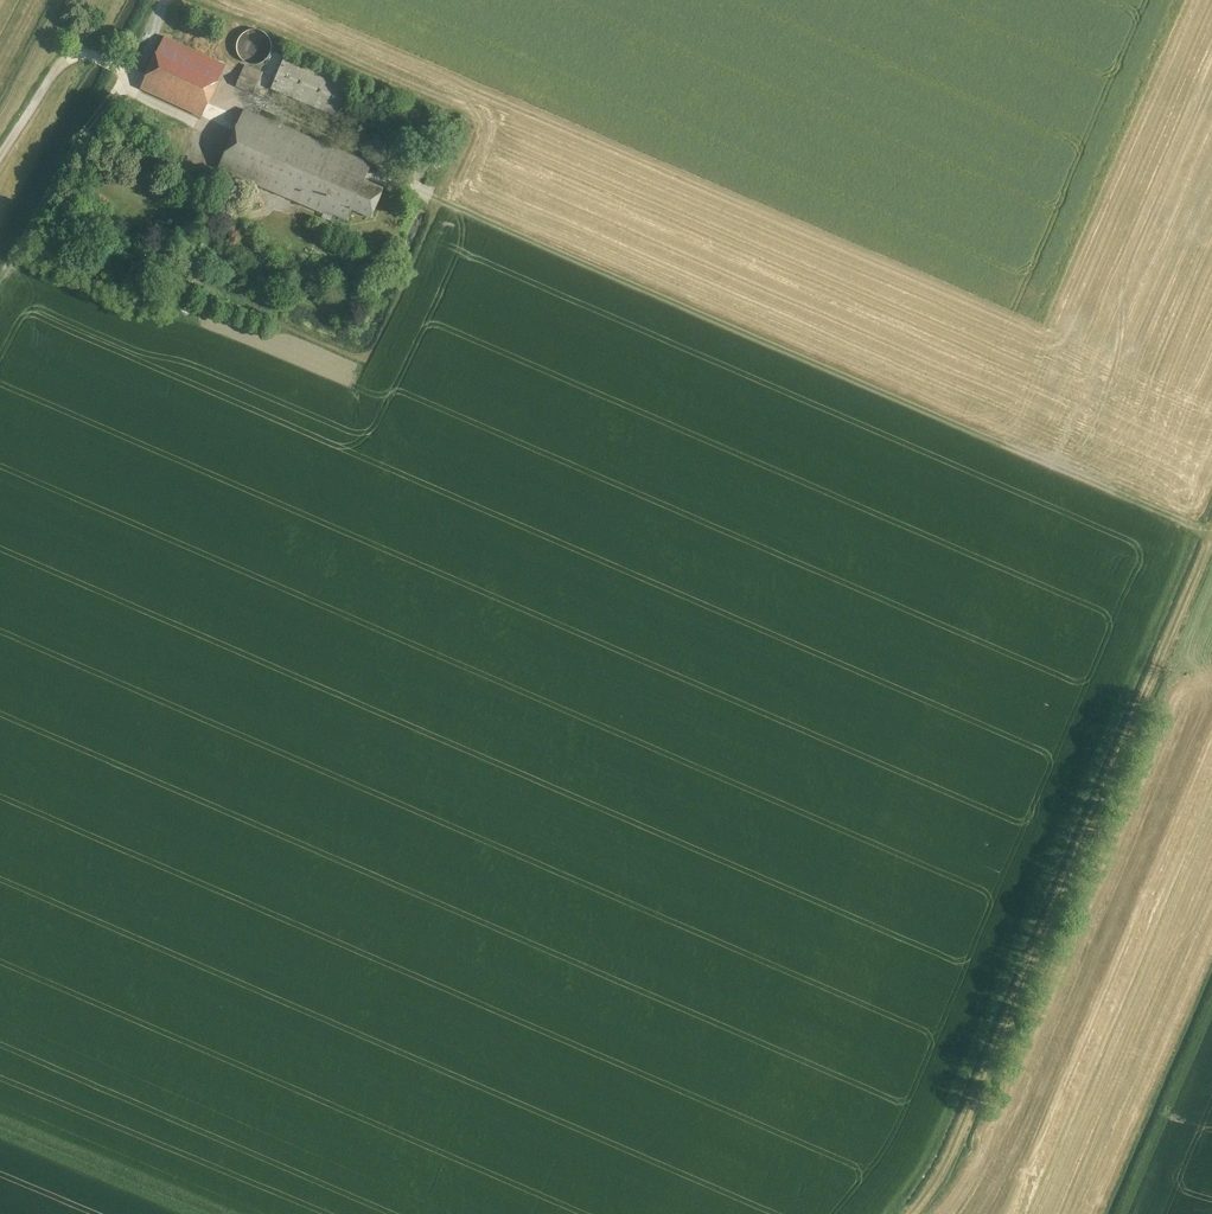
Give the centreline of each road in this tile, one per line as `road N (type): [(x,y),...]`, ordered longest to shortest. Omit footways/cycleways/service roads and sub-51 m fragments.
road 1 (track): [(1211,546),(964,1131),(912,1213)]

